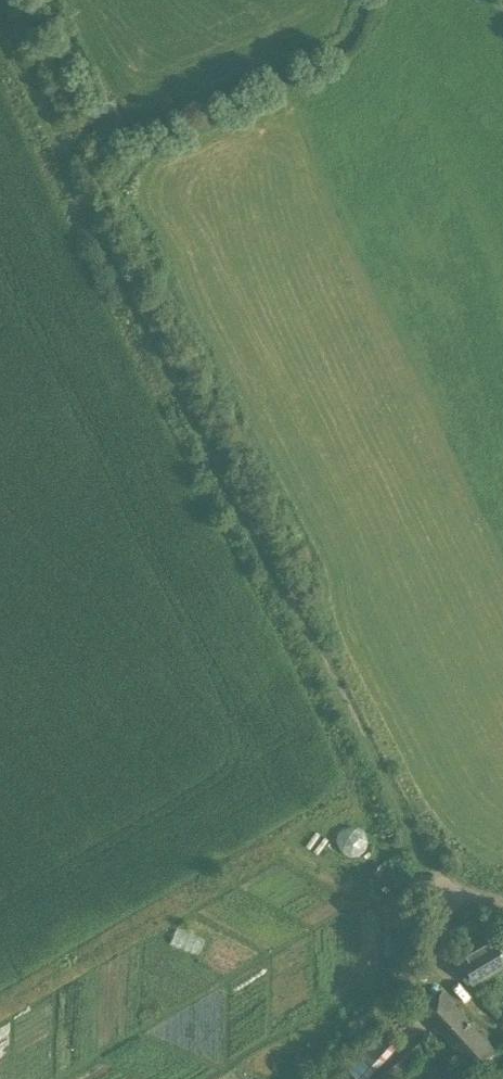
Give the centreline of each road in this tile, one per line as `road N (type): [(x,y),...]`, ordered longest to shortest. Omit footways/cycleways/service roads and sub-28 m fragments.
road 1 (track): [(0,26),(451,900)]

